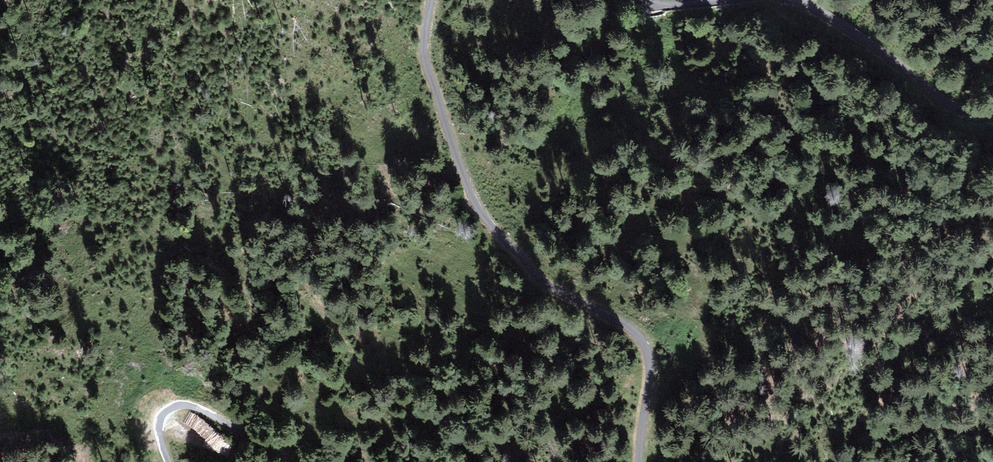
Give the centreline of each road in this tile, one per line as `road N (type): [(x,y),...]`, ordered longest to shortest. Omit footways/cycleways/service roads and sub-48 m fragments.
road 1 (unclassified): [(639,461),(652,373),(647,347),(625,324),(539,278),(476,204),(427,65),(432,0)]
road 2 (unclassified): [(793,0),(885,54),(937,99),(992,119)]
road 3 (unclassified): [(169,461),(159,424),(181,405),(288,461)]

